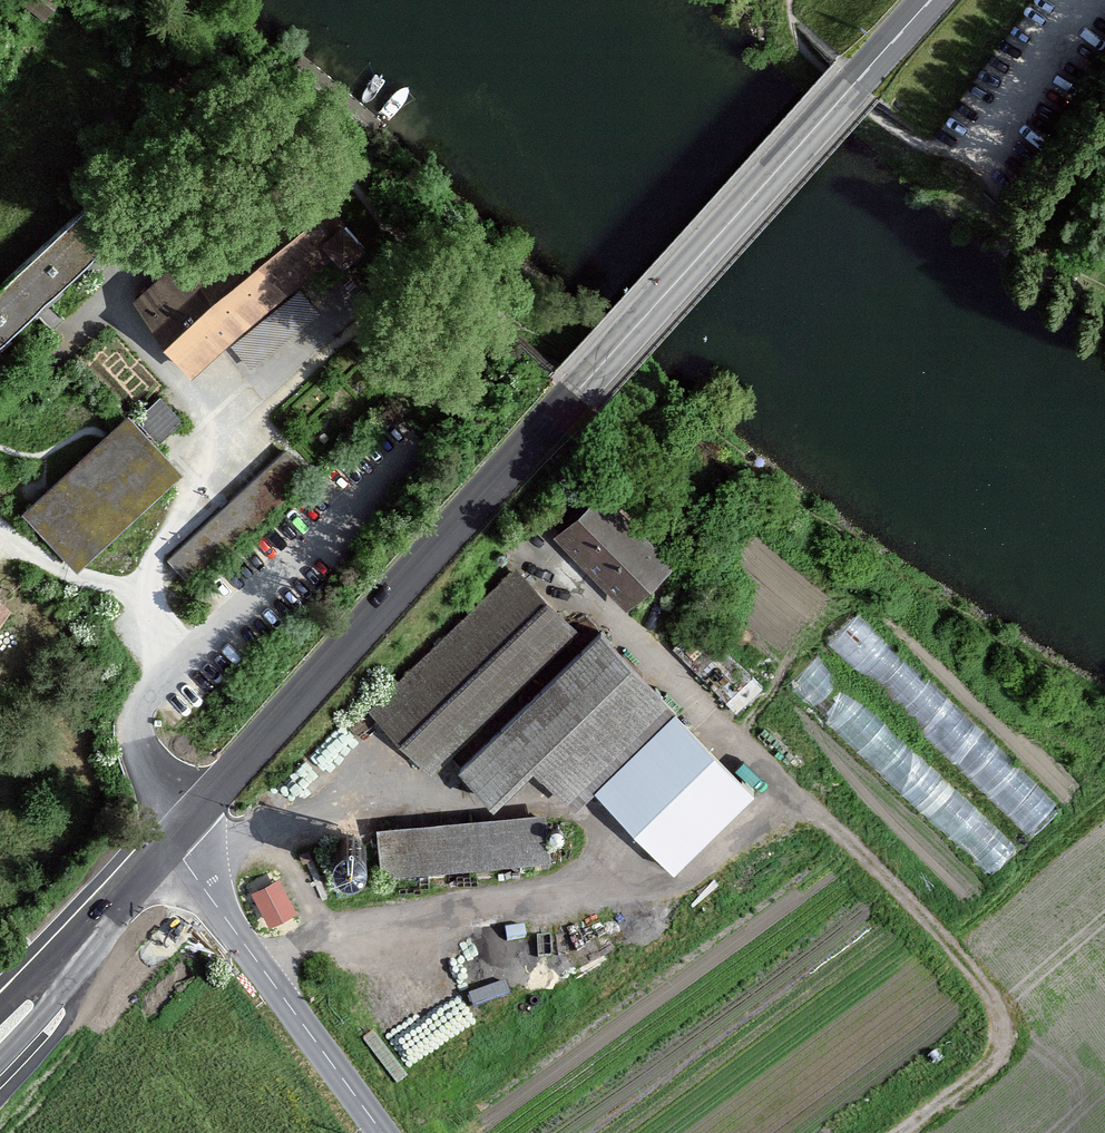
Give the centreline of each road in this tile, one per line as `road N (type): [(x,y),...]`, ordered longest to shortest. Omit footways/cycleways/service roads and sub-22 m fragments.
road 1 (secondary): [(932,0),(170,842)]
road 2 (track): [(770,769),(988,992),(999,1027),(985,1068),(892,1132)]
road 3 (tertiary): [(170,842),(376,1132)]
road 4 (secondary): [(170,842),(0,1029)]
road 5 (track): [(951,167),(810,62),(798,47),(789,0)]
road 6 (track): [(1104,815),(949,947)]

